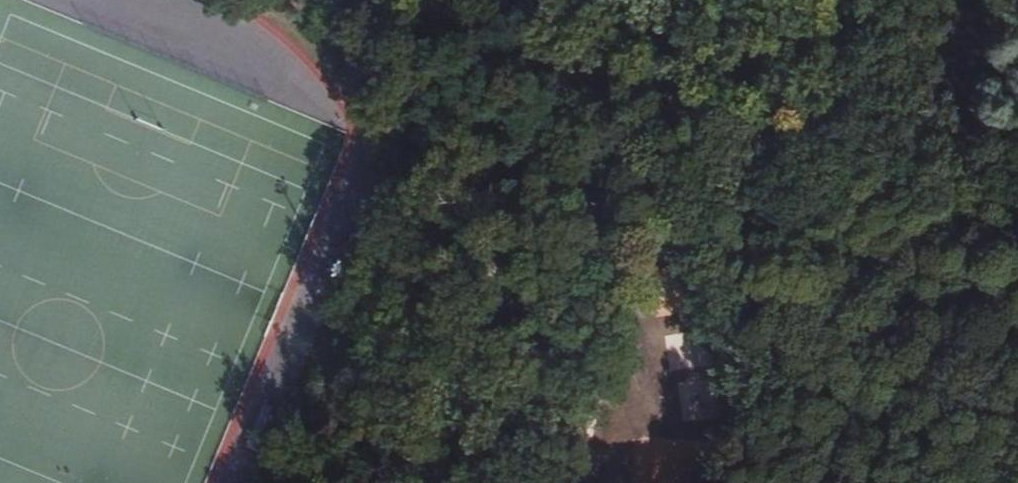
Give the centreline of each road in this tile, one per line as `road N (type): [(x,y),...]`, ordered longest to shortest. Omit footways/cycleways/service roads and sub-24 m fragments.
road 1 (track): [(1017,244),(420,0)]
road 2 (track): [(458,482),(584,66),(654,0)]
road 3 (motorway): [(433,482),(591,0)]
road 4 (motorway): [(490,0),(333,482)]
road 5 (track): [(547,175),(628,332),(593,430),(614,482)]

